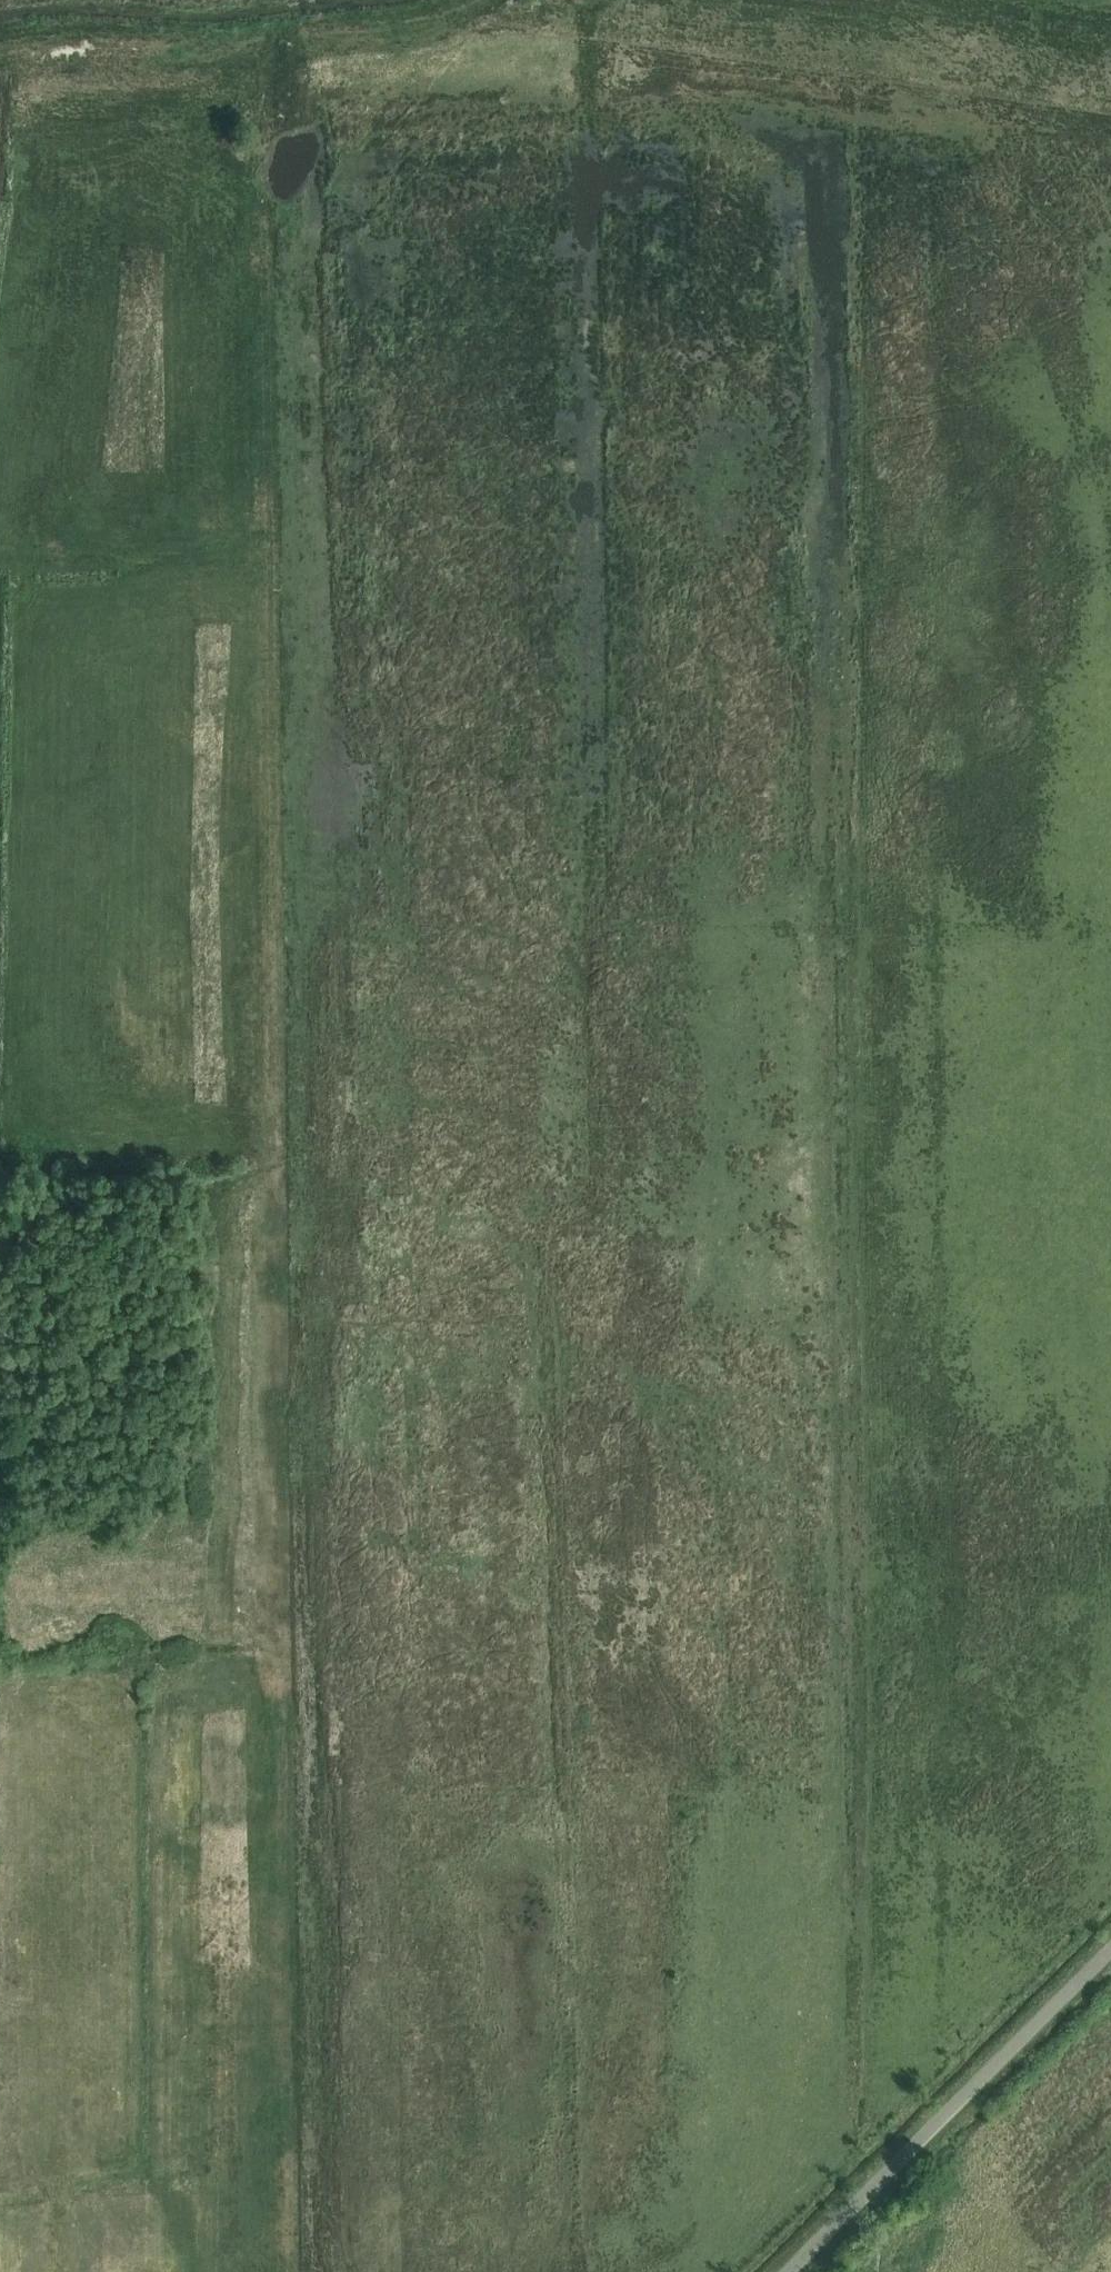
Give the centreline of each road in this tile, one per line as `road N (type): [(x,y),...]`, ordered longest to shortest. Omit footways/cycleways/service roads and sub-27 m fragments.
road 1 (track): [(1110,109),(503,16)]
road 2 (unclassified): [(1110,1949),(785,2271)]

